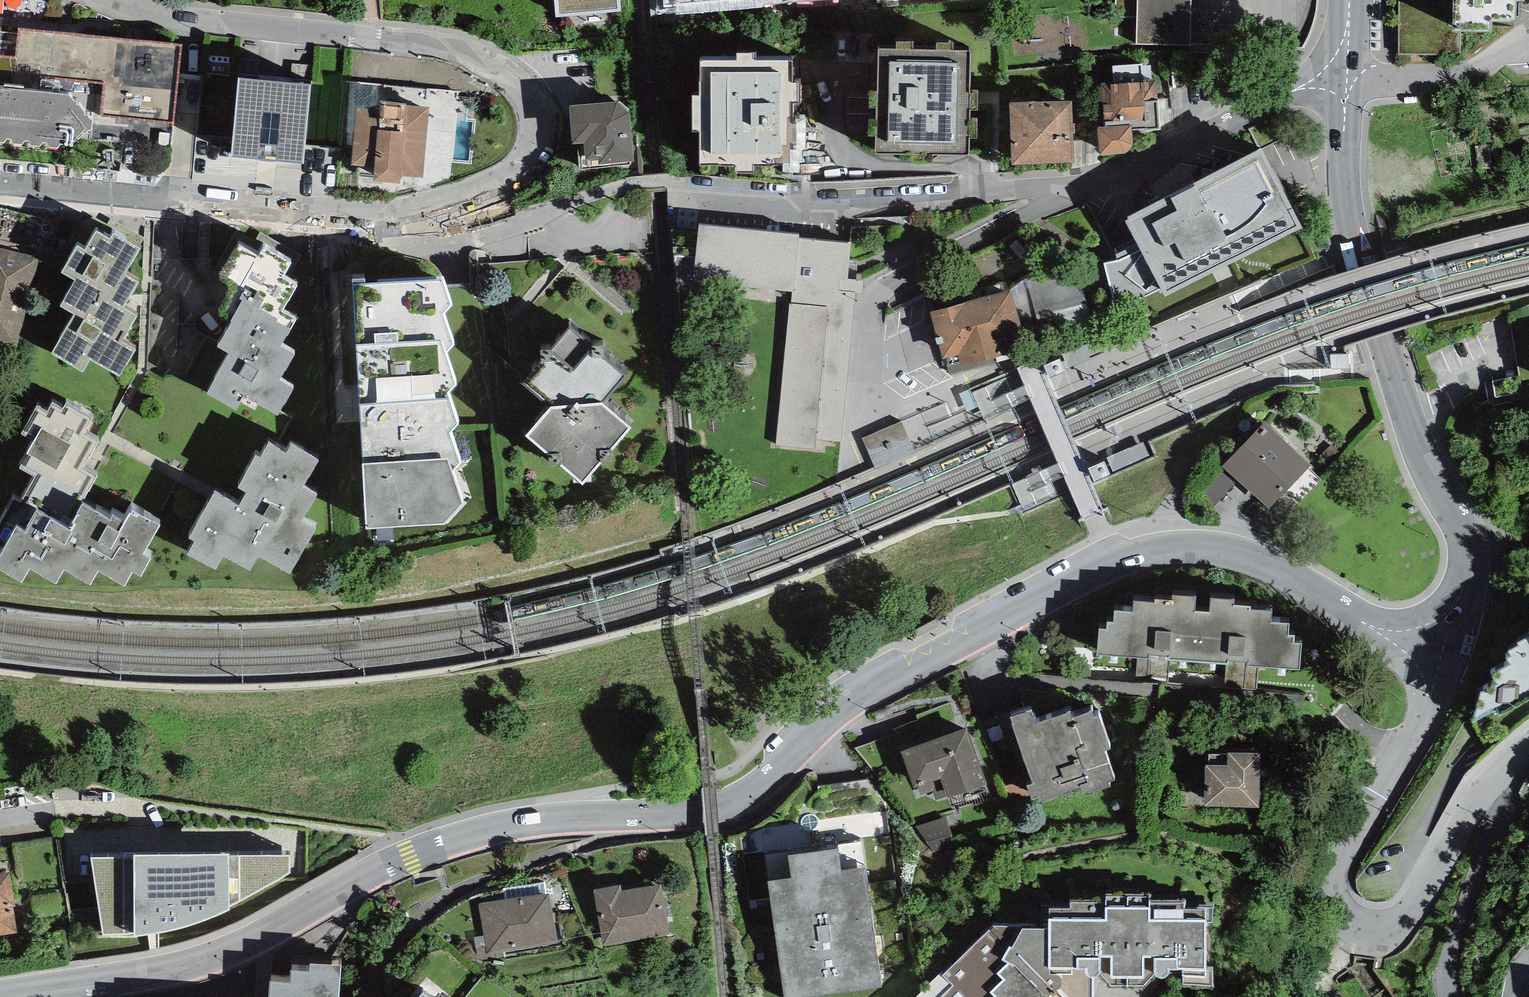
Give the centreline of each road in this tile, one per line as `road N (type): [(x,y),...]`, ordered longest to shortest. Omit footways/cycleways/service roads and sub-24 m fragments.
road 1 (tertiary): [(1430,655),(1363,625),(1263,561),(1198,546),(1144,553),(867,687),(814,729),(753,798),(699,813),(512,825),(414,852)]
road 2 (residential): [(411,215),(425,242),(631,186),(676,182),(798,198),(1078,188),(1124,177),(1304,87),(1346,83)]
road 3 (residential): [(411,215),(506,171),(527,150),(531,111),(510,79),(469,58),(376,37),(154,13),(119,0)]
road 4 (tertiary): [(1430,655),(1469,574),(1472,548),(1423,458),(1355,250),(1343,168),(1346,83)]
road 5 (residential): [(1430,655),(1428,714),(1332,867),(1334,908),(1362,936),(1413,910),(1478,792),(1528,741)]
road 6 (tertiary): [(12,996),(191,963),(257,937),(414,852)]
road 7 (residential): [(0,186),(324,217),(411,215)]
road 8 (residential): [(1346,83),(1476,72),(1528,38)]

